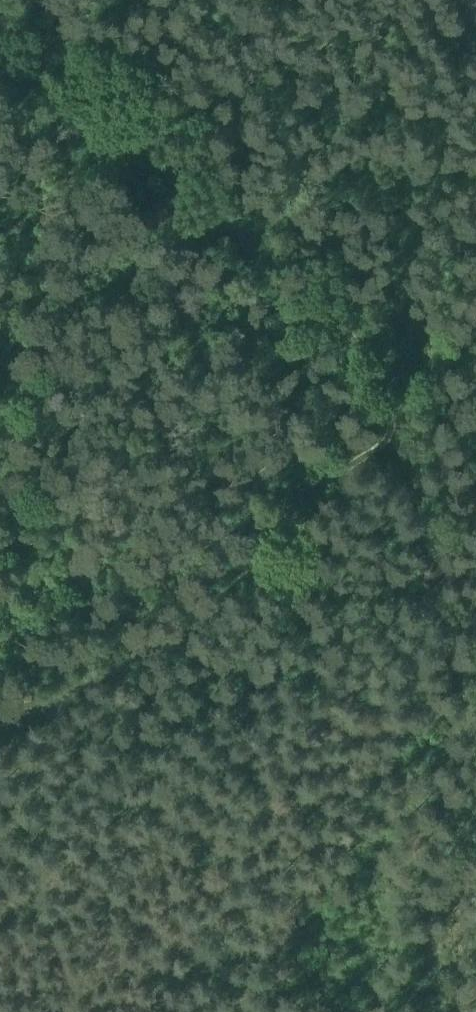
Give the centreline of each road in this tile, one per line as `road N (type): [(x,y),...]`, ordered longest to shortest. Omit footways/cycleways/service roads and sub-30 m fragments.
road 1 (track): [(0,22),(329,317),(380,379)]
road 2 (track): [(388,417),(219,587),(142,652),(0,734)]
road 3 (track): [(380,379),(475,810)]

